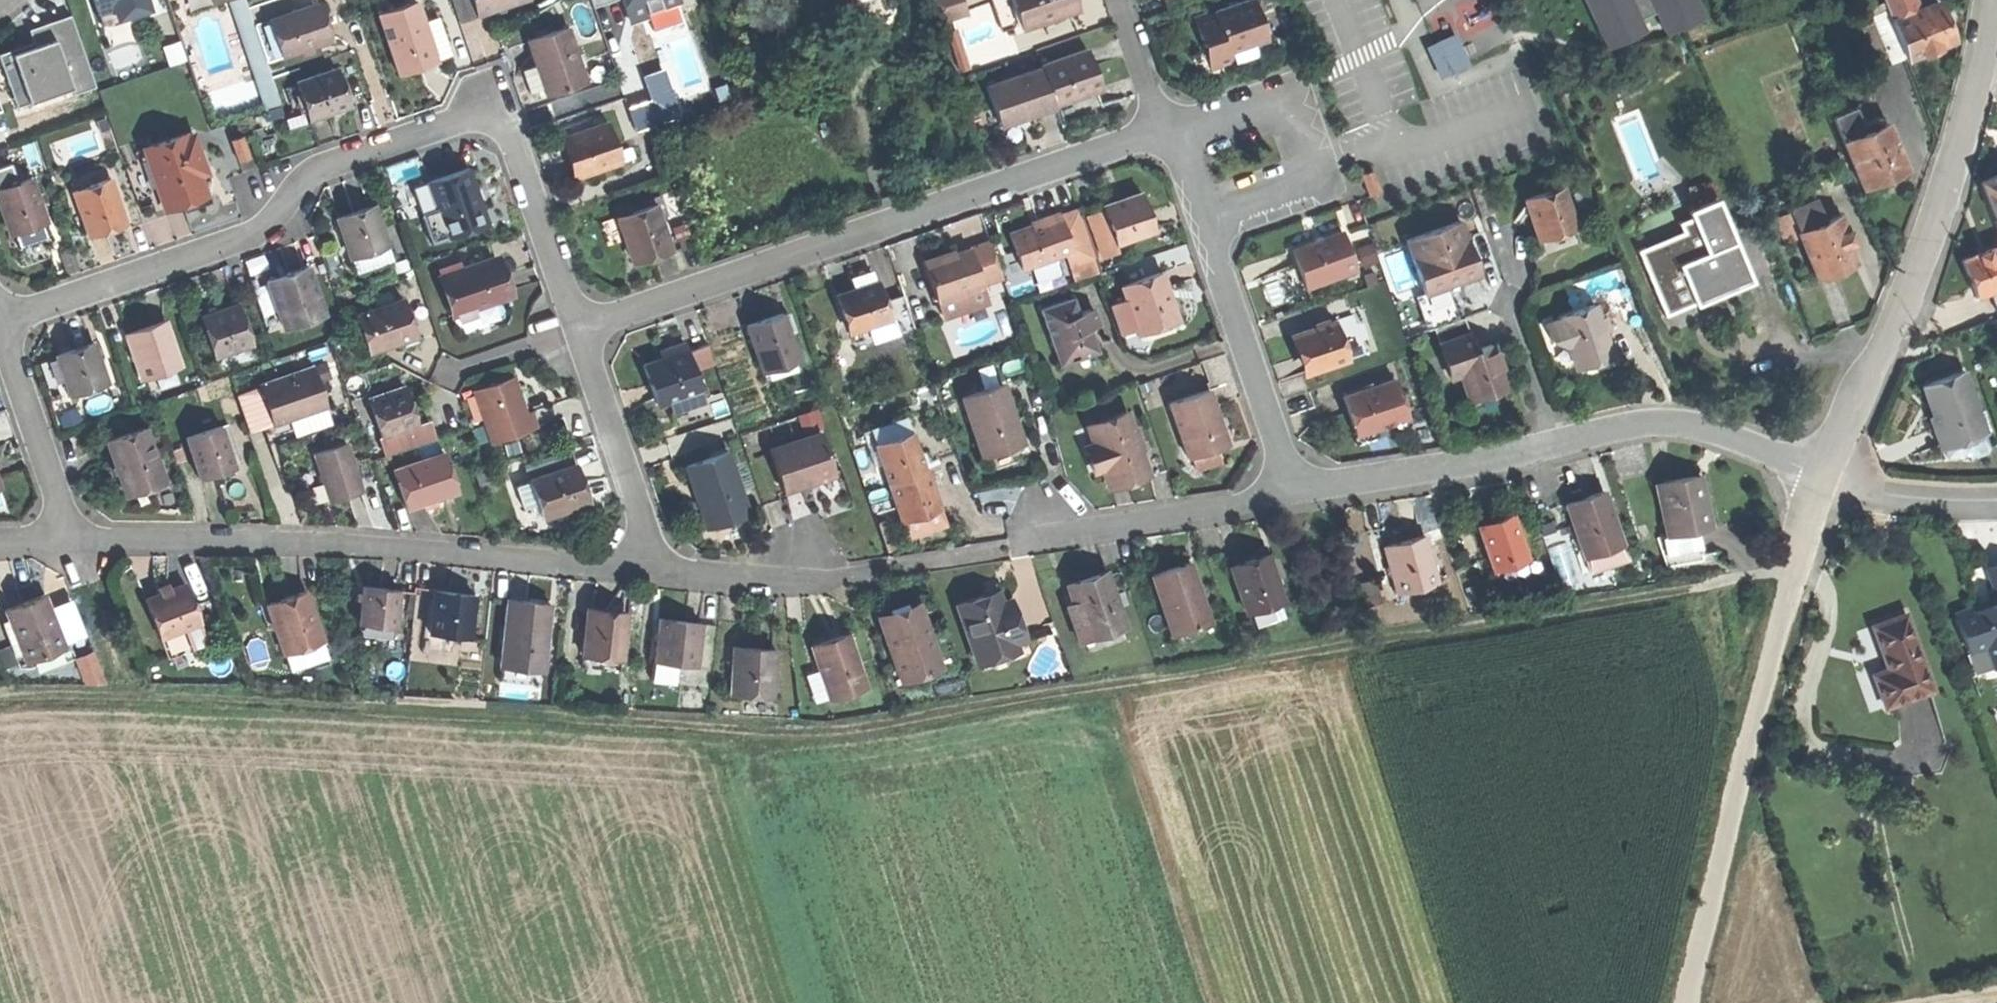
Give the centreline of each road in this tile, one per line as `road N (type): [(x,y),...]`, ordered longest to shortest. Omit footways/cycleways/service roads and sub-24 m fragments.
road 1 (track): [(1798,573),(827,735),(211,699),(0,697)]
road 2 (residential): [(0,322),(259,231),(315,170),(467,116),(497,119),(516,144),(581,334)]
road 3 (residential): [(581,334),(1165,131)]
road 4 (residential): [(657,569),(349,544),(71,538)]
road 5 (residential): [(1829,476),(1779,634),(1687,1002)]
road 6 (residential): [(1991,0),(1946,180),(1829,476)]
road 7 (residential): [(1295,493),(1165,131)]
road 8 (residential): [(1295,493),(1011,548)]
road 9 (residential): [(1829,476),(1687,423),(1626,424),(1558,442)]
road 10 (residential): [(1558,442),(1295,493)]
road 11 (residential): [(581,334),(657,569)]
road 12 (residential): [(0,324),(71,538)]
road 13 (residential): [(852,577),(799,581),(657,569)]
road 14 (residential): [(1996,499),(1883,492),(1829,476)]
road 15 (residential): [(1558,442),(1510,301)]
road 16 (residential): [(449,376),(581,334)]
road 17 (residential): [(1120,0),(1165,131)]

